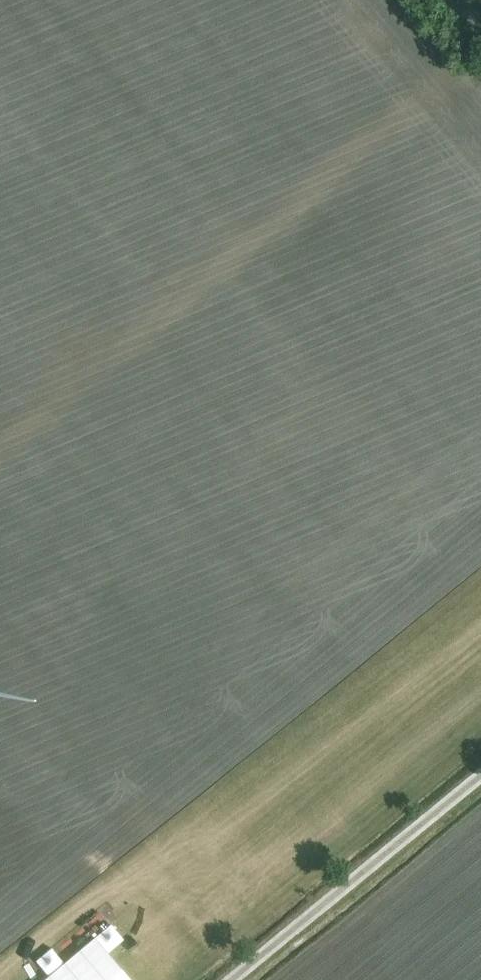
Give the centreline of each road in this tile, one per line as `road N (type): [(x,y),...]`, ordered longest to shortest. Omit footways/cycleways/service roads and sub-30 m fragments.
road 1 (track): [(228,979),(480,774)]

